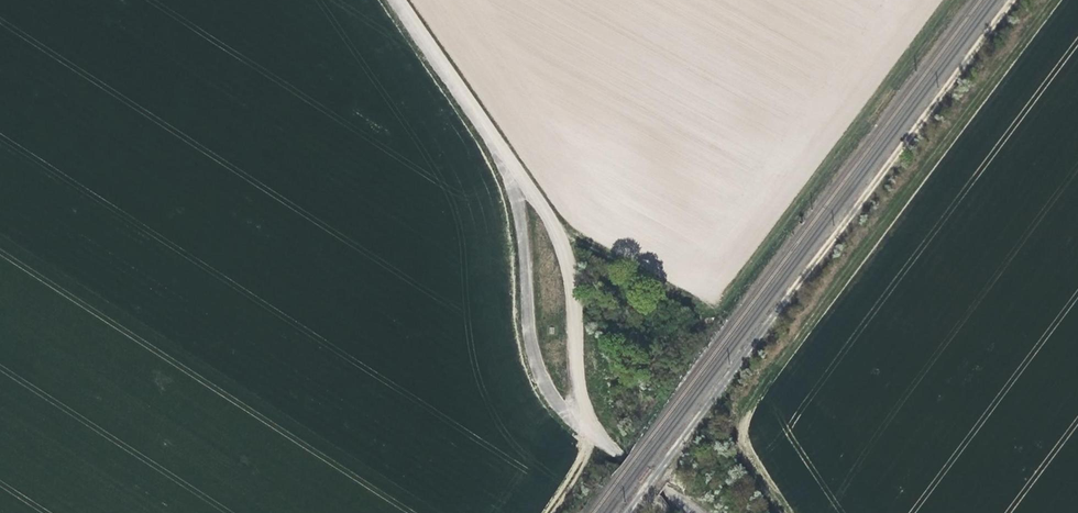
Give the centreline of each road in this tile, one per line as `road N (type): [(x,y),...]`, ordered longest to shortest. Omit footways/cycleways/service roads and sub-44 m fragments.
road 1 (track): [(1012,0),(627,512)]
road 2 (unclassified): [(507,162),(536,366),(546,391),(587,429)]
road 3 (unclassified): [(587,429),(565,253),(507,162)]
road 4 (unclassified): [(507,162),(403,0)]
road 5 (unclassified): [(695,512),(587,429)]

